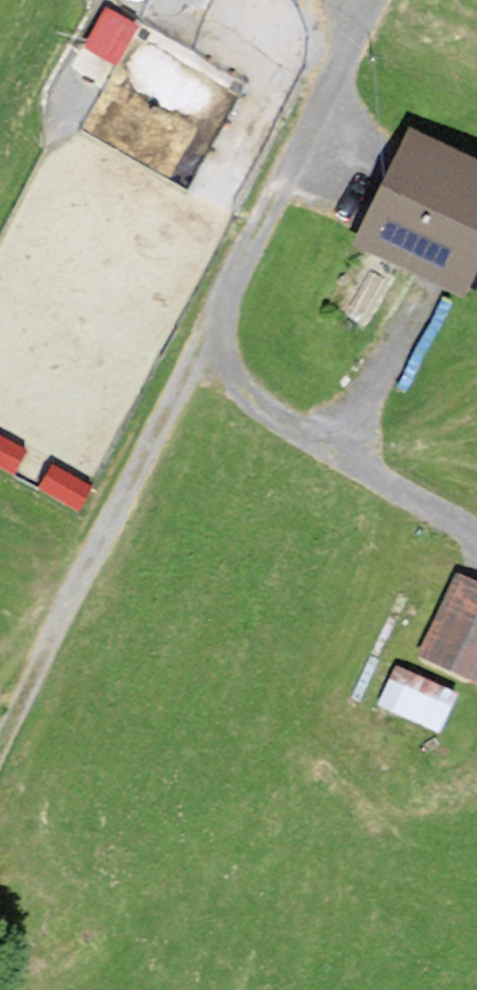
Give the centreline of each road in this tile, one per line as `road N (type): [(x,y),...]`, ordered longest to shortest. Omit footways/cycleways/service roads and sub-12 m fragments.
road 1 (residential): [(476,542),(281,424),(213,351),(231,277),(362,0)]
road 2 (track): [(0,738),(148,444),(188,374),(213,351)]

